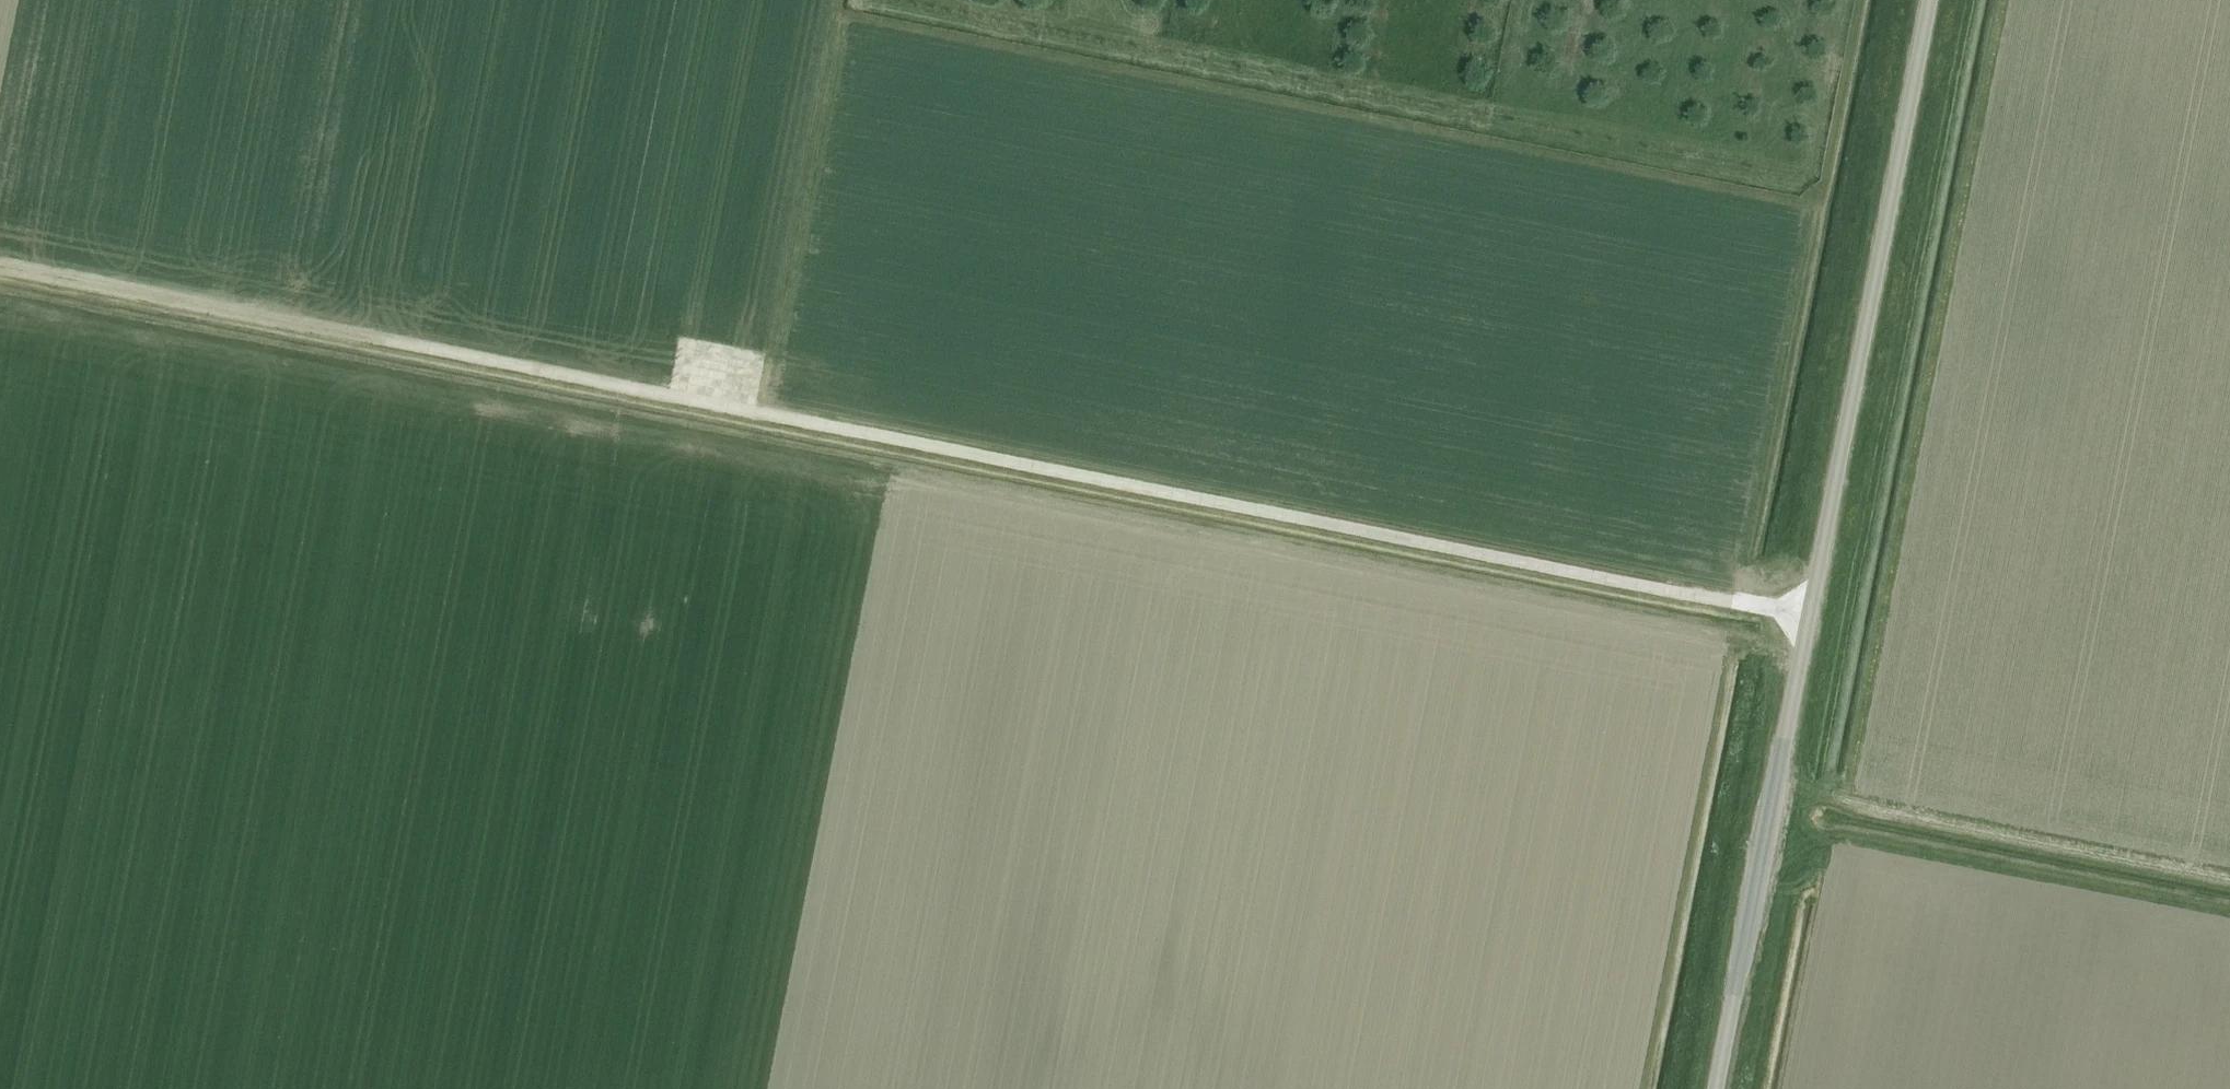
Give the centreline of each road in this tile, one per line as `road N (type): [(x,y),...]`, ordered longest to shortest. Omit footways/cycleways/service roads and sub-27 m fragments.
road 1 (unclassified): [(1707,1088),(1924,0)]

